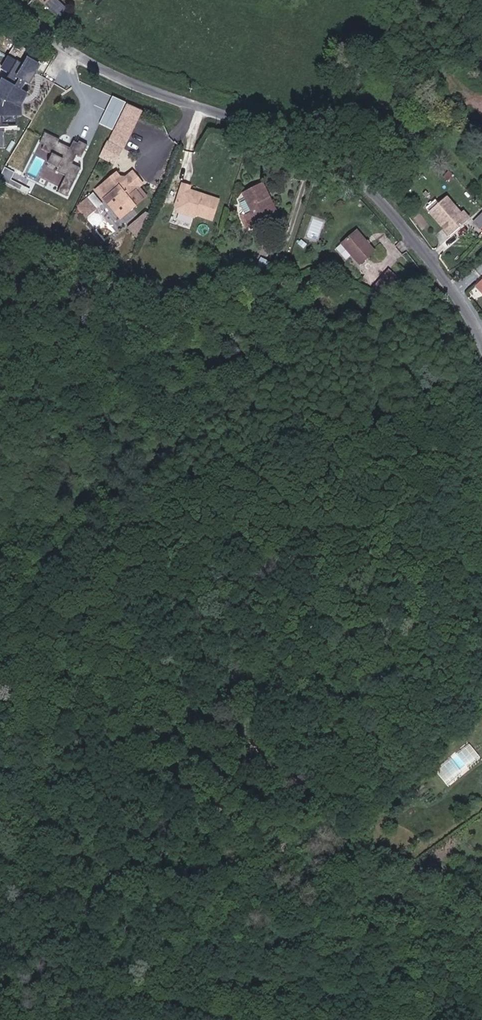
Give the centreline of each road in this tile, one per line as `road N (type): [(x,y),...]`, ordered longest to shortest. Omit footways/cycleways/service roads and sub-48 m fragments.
road 1 (unclassified): [(19,0),(113,77),(303,140),(345,167),(449,280),(481,334)]

